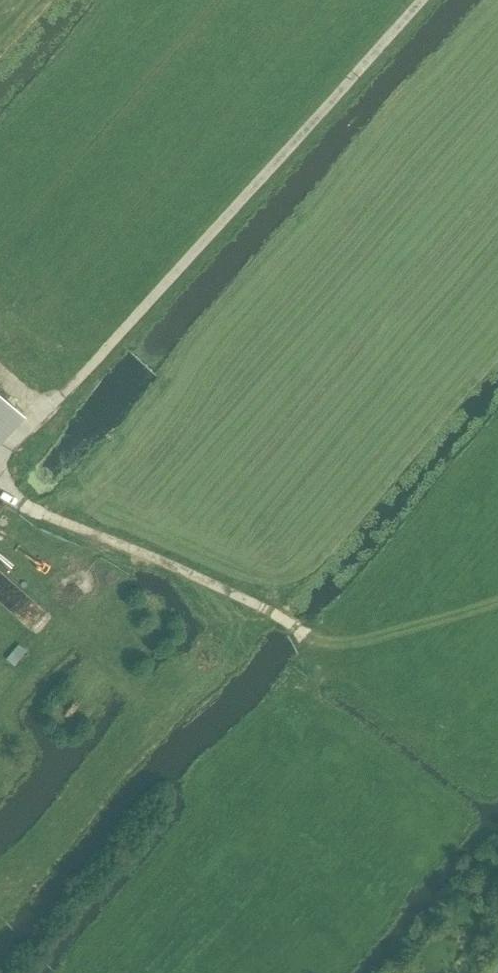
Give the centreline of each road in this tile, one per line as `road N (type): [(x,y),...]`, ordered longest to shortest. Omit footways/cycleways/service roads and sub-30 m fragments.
road 1 (track): [(0,461),(422,0)]
road 2 (track): [(0,480),(42,516),(212,583),(302,633)]

